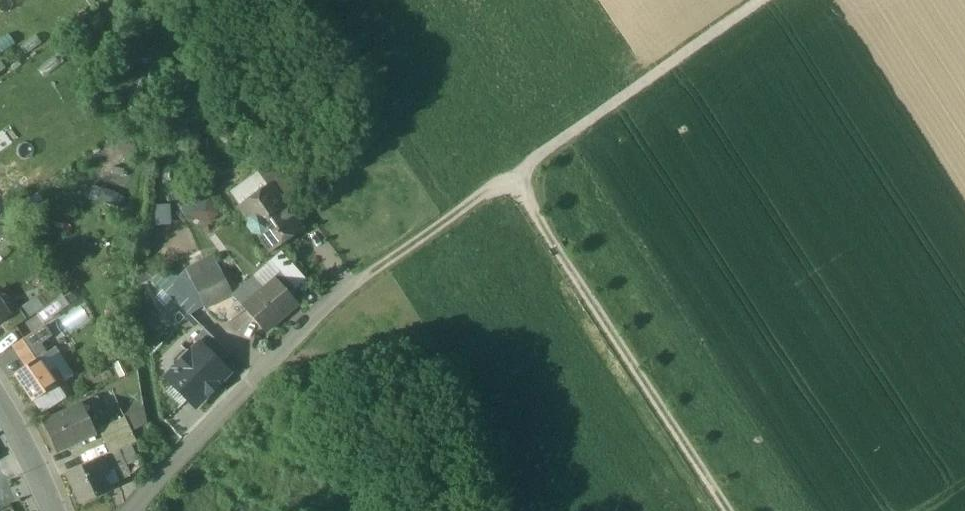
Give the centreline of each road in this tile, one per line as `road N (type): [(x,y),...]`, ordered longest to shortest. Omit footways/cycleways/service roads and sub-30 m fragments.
road 1 (track): [(761,0),(370,270)]
road 2 (track): [(510,175),(728,510)]

